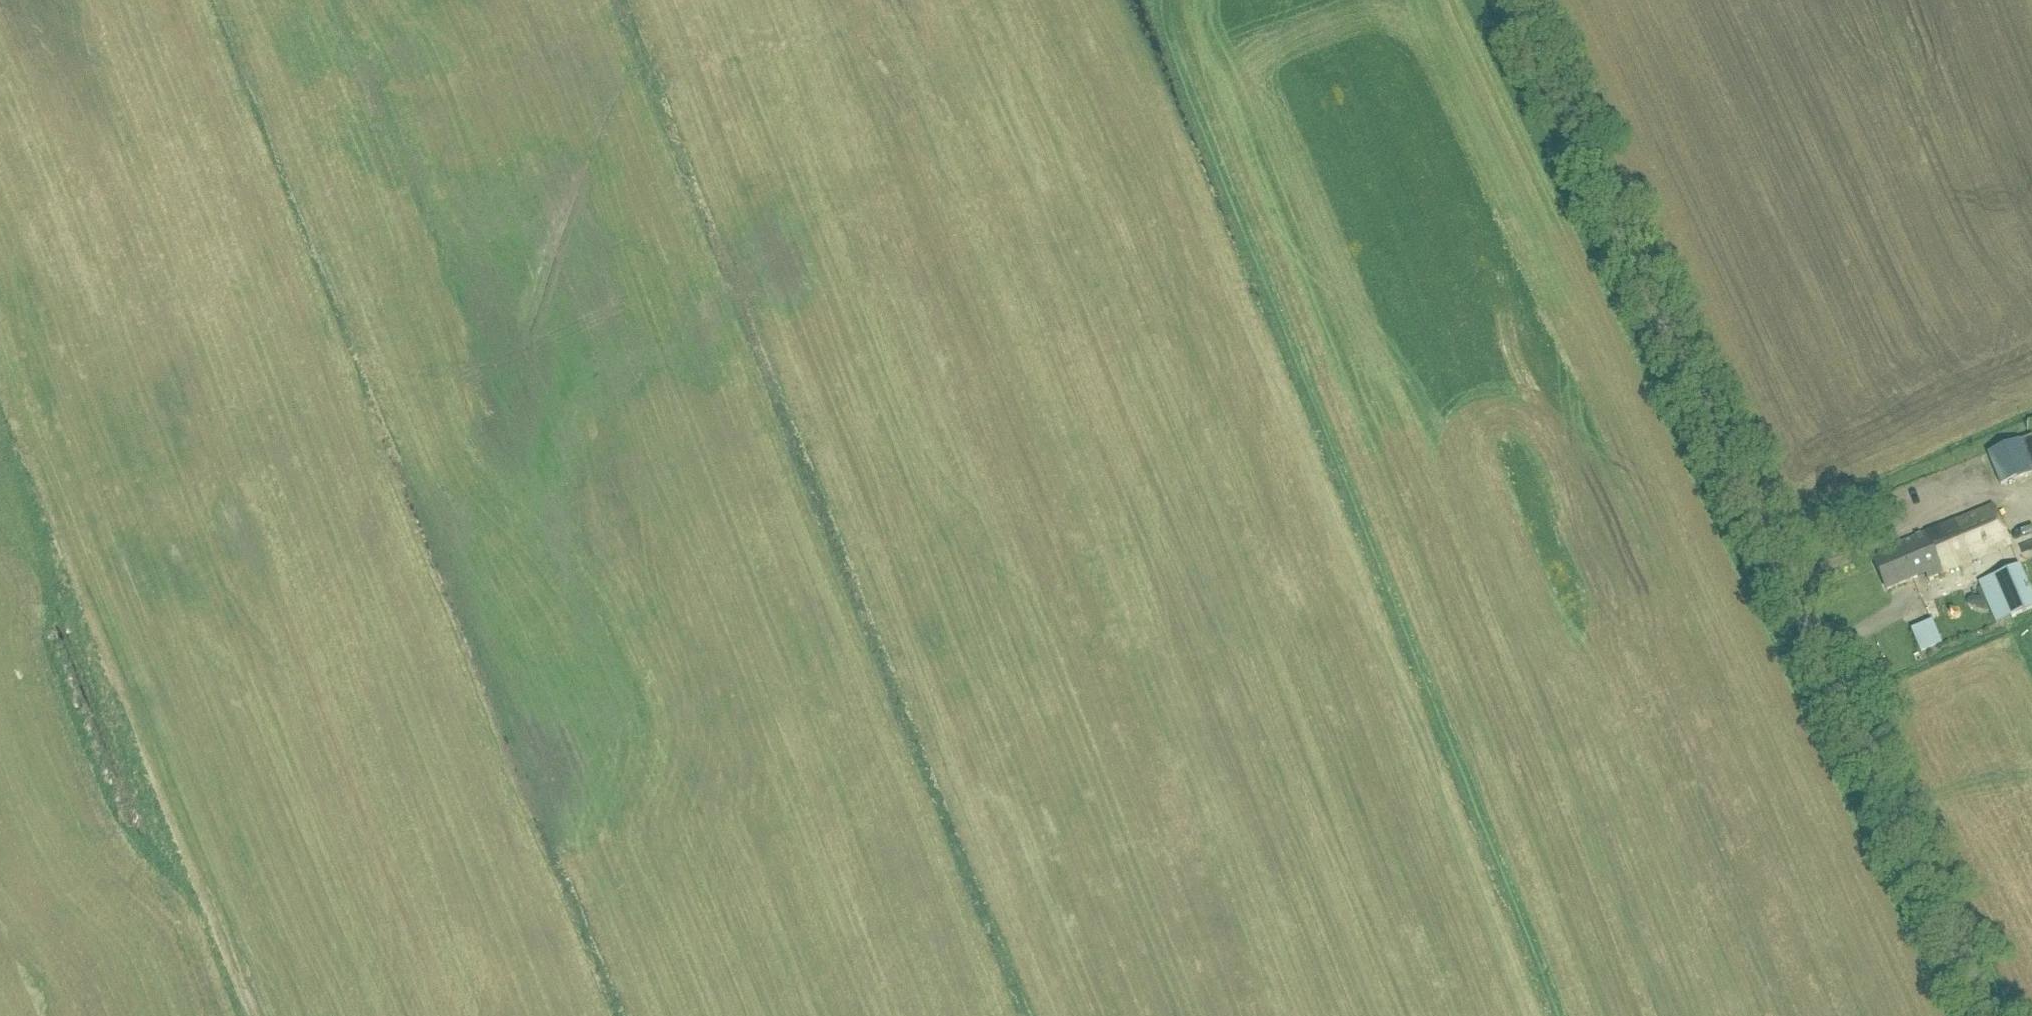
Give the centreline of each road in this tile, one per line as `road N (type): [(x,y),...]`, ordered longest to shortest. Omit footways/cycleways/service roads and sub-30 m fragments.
road 1 (tertiary): [(1991,1015),(1513,0)]

